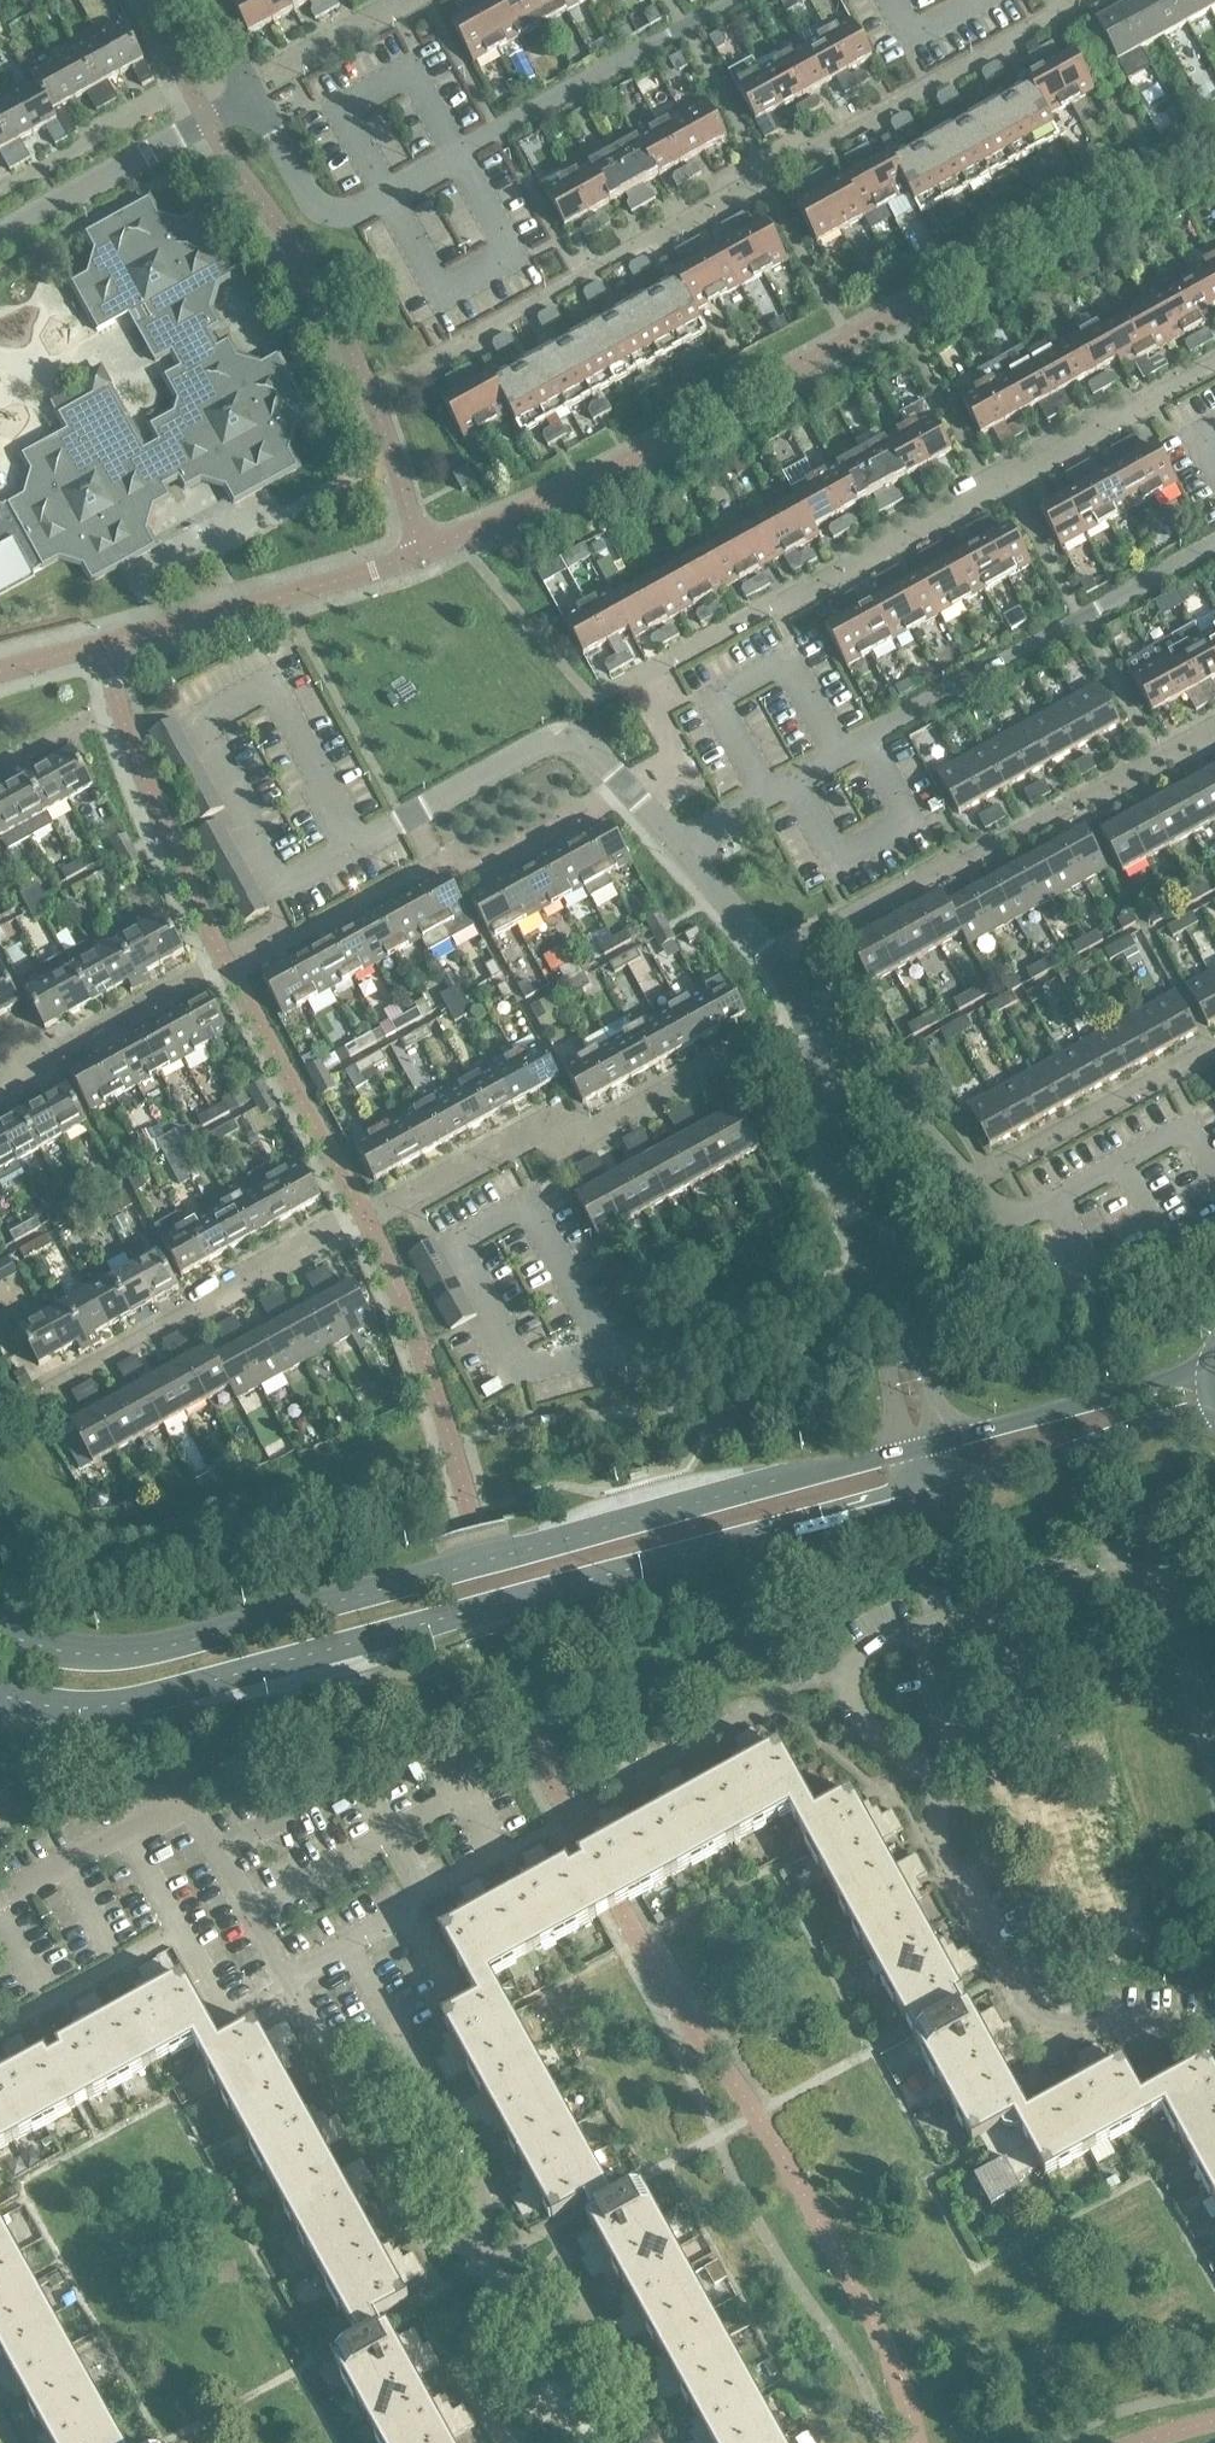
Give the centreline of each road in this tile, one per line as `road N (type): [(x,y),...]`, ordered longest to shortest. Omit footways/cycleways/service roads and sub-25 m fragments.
road 1 (secondary): [(0,1704),(43,1717),(123,1712),(940,1500)]
road 2 (secondary): [(926,1450),(193,1636),(114,1648),(47,1642),(0,1622)]
road 3 (residential): [(0,1898),(186,1801),(428,2236),(441,2262),(439,2332),(501,2442)]
road 4 (residential): [(657,2442),(589,2323),(570,2304),(482,2265),(487,2208),(480,2183),(348,1938)]
road 5 (residential): [(677,846),(1214,543)]
road 6 (residential): [(1214,2033),(1038,2021),(944,1857),(933,1828),(936,1783),(879,1740),(857,1711),(842,1662)]
road 7 (residential): [(732,0),(358,208),(330,208),(308,192),(251,91)]
road 8 (residential): [(353,848),(563,738),(592,749),(677,846)]
road 9 (residential): [(1214,1744),(1175,1595),(1131,1573),(1030,1600)]
road 10 (secondary): [(1214,1371),(926,1450)]
road 11 (residential): [(0,234),(251,91)]
road 12 (secondary): [(940,1500),(1214,1414)]
road 13 (residential): [(592,1800),(842,1662)]
road 14 (residential): [(604,1350),(877,1280)]
road 15 (residential): [(817,1080),(794,993),(677,846)]
road 16 (residential): [(877,1280),(829,1151),(817,1080)]
road 17 (residential): [(1030,1600),(883,1642),(842,1662)]
road 18 (residential): [(968,1183),(878,1090),(817,1080)]
road 19 (residential): [(926,1450),(877,1280)]

